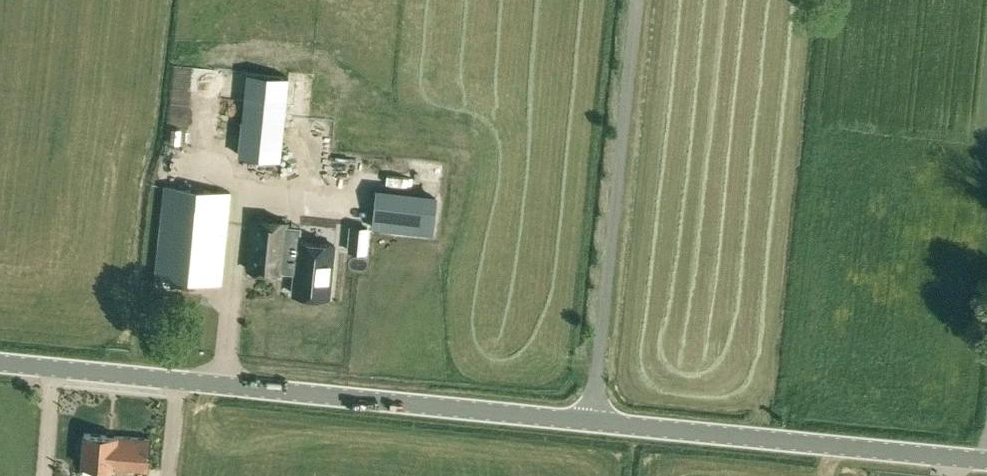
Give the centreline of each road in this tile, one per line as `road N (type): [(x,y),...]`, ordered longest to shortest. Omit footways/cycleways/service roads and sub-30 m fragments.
road 1 (tertiary): [(589,424),(0,366)]
road 2 (unclassified): [(589,424),(636,0)]
road 3 (tertiary): [(986,460),(589,424)]

